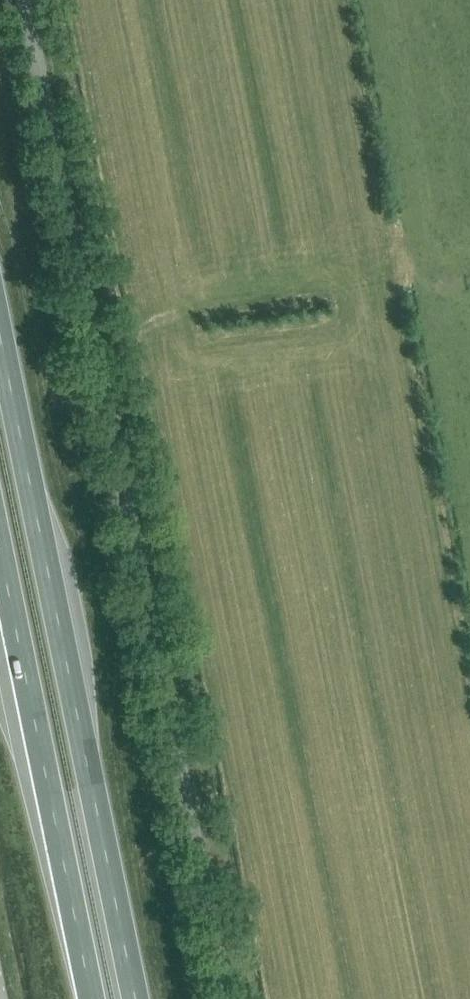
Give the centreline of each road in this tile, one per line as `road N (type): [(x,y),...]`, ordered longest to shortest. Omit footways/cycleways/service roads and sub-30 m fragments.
road 1 (unclassified): [(226,998),(23,0)]
road 2 (trunk): [(135,998),(0,342)]
road 3 (trunk): [(0,552),(91,998)]

